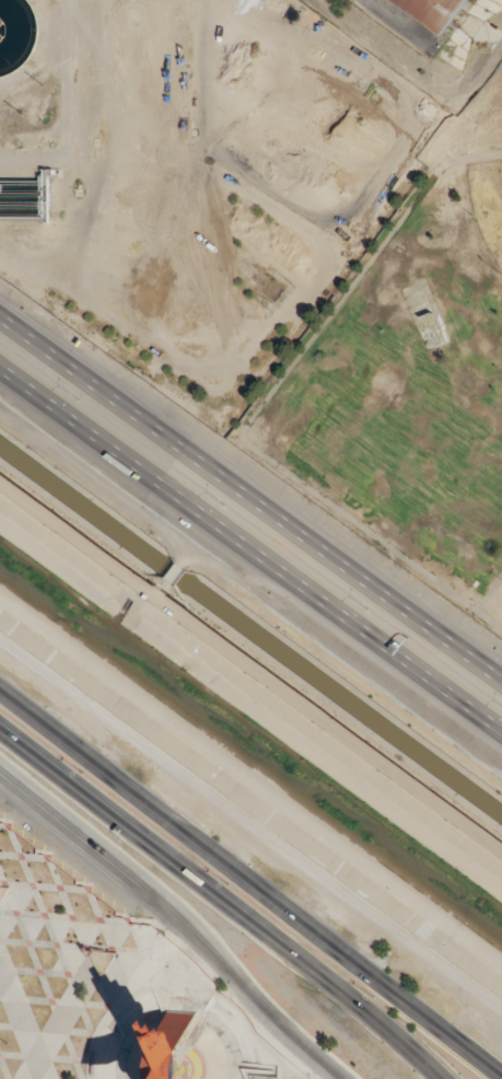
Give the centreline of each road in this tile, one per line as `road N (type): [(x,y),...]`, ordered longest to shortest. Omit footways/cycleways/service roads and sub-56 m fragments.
road 1 (motorway): [(0,365),(501,732)]
road 2 (motorway): [(501,675),(0,318)]
road 3 (primary): [(472,1060),(0,703)]
road 4 (primary): [(0,737),(334,989),(423,1074)]
road 5 (trunk): [(328,1078),(154,907),(0,777)]

